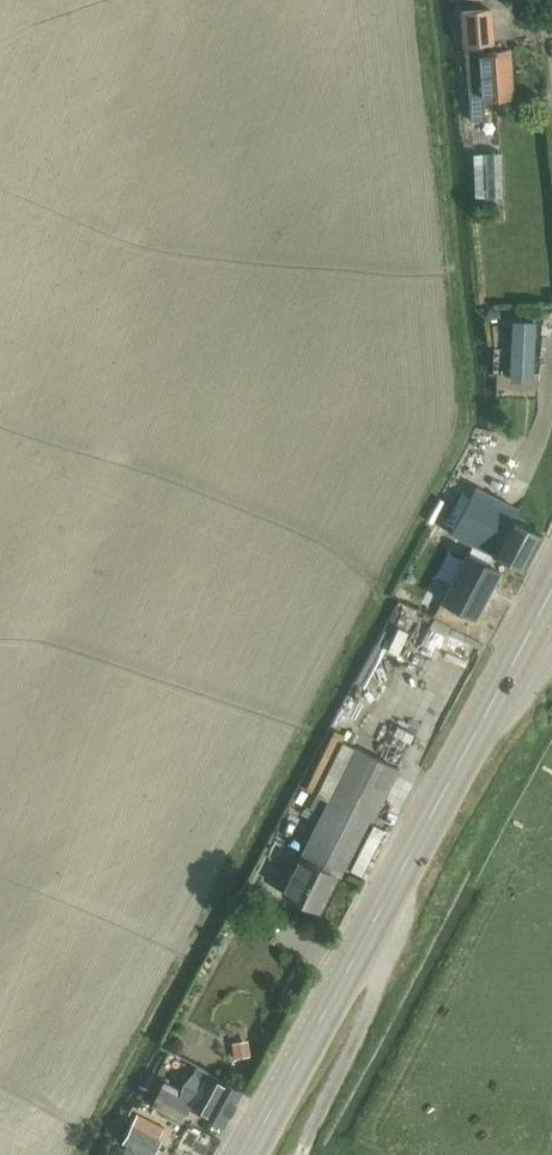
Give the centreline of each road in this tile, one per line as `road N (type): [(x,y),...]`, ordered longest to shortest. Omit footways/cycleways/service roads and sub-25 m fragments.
road 1 (tertiary): [(247,1154),(551,592)]

